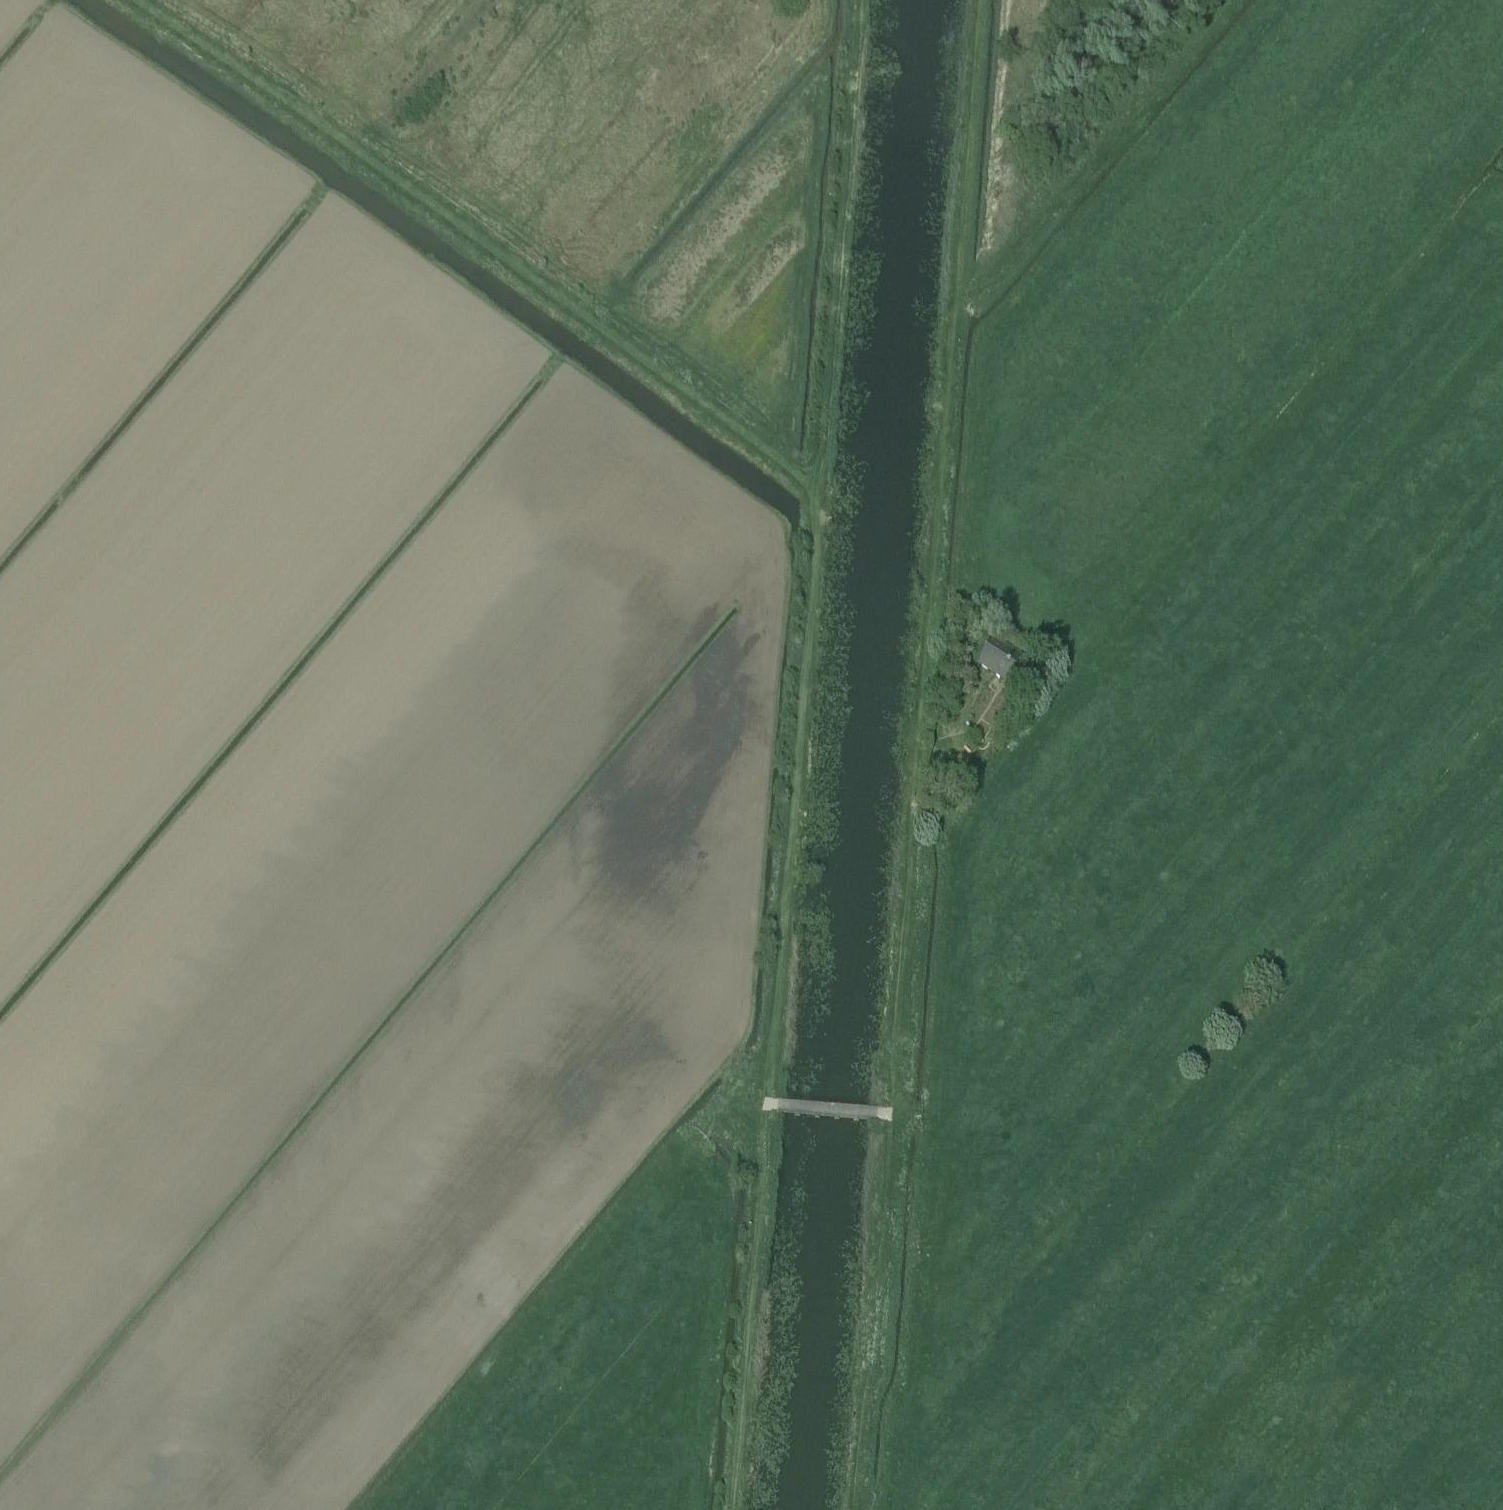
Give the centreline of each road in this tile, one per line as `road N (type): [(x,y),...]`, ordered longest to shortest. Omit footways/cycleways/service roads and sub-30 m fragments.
road 1 (track): [(980,0),(888,1113)]
road 2 (track): [(1502,339),(1428,275),(1030,734)]
road 3 (track): [(957,302),(990,281),(1239,0)]
road 4 (track): [(855,1509),(888,1113)]

